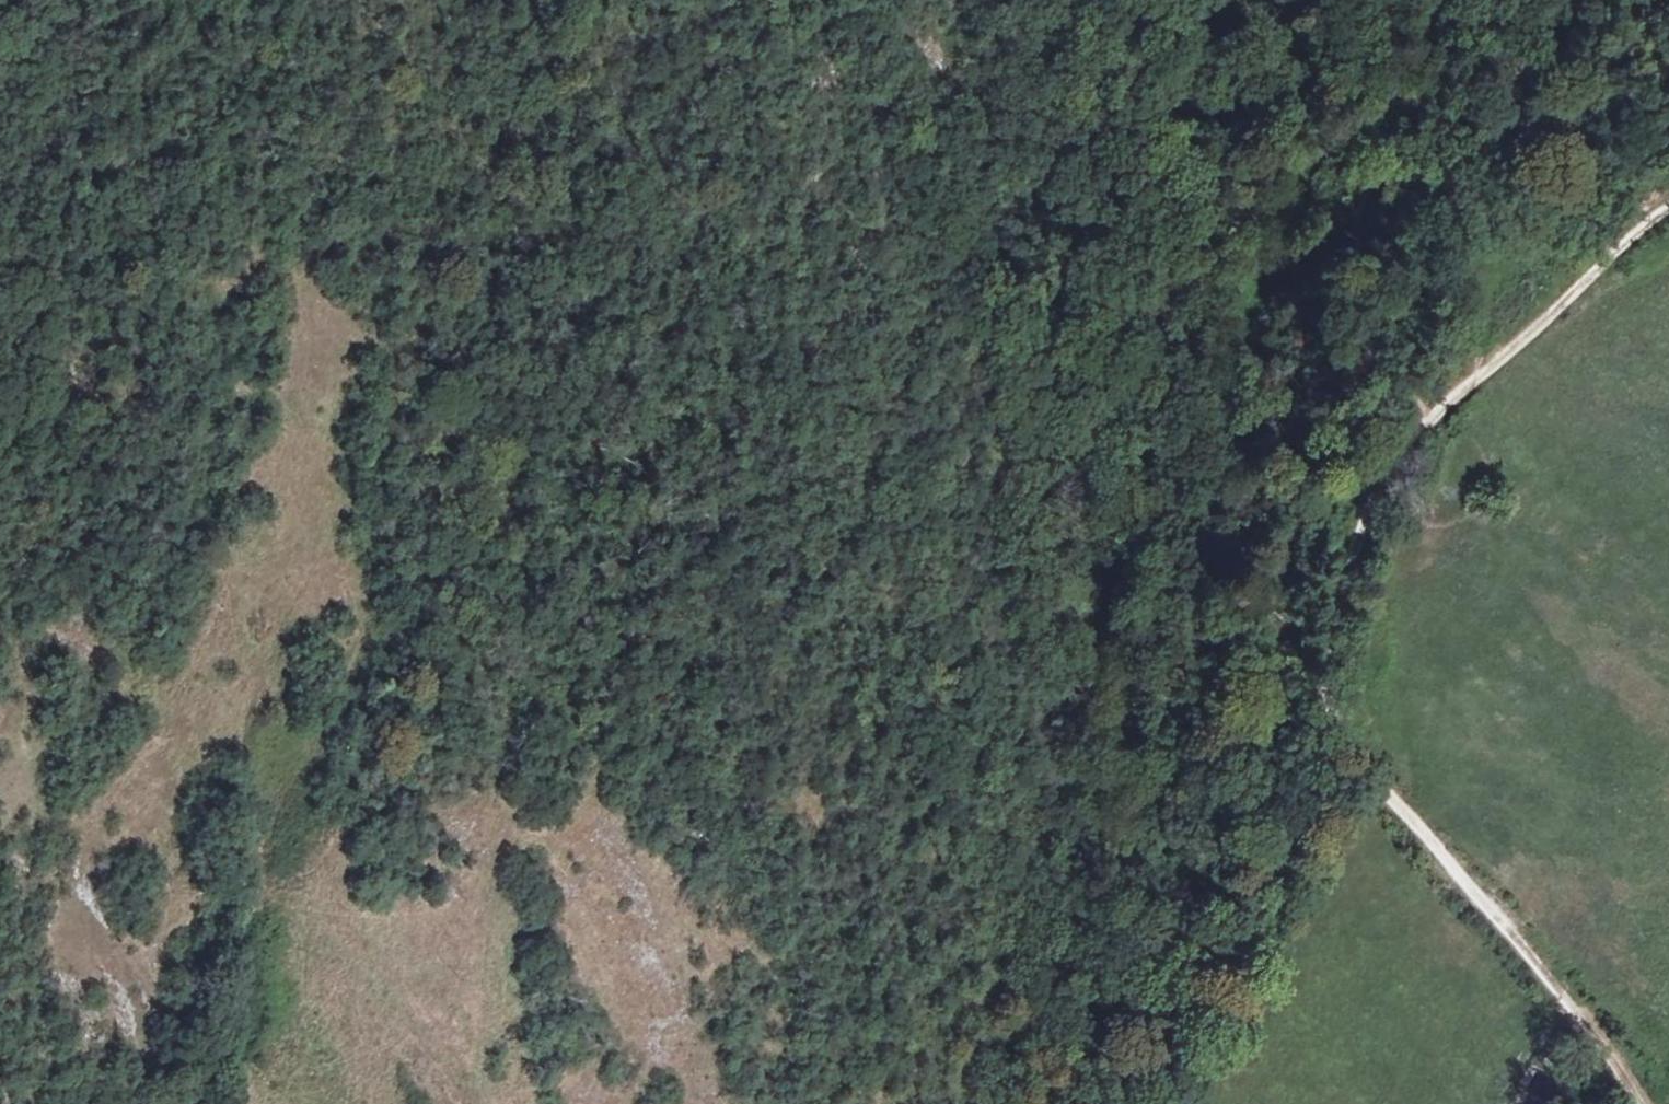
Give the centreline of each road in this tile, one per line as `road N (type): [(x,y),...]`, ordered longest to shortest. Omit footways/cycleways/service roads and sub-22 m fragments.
road 1 (track): [(1414,432),(1340,584),(1326,688),(1367,775),(1494,915),(1615,1063),(1638,1103)]
road 2 (track): [(1668,209),(1414,432)]

